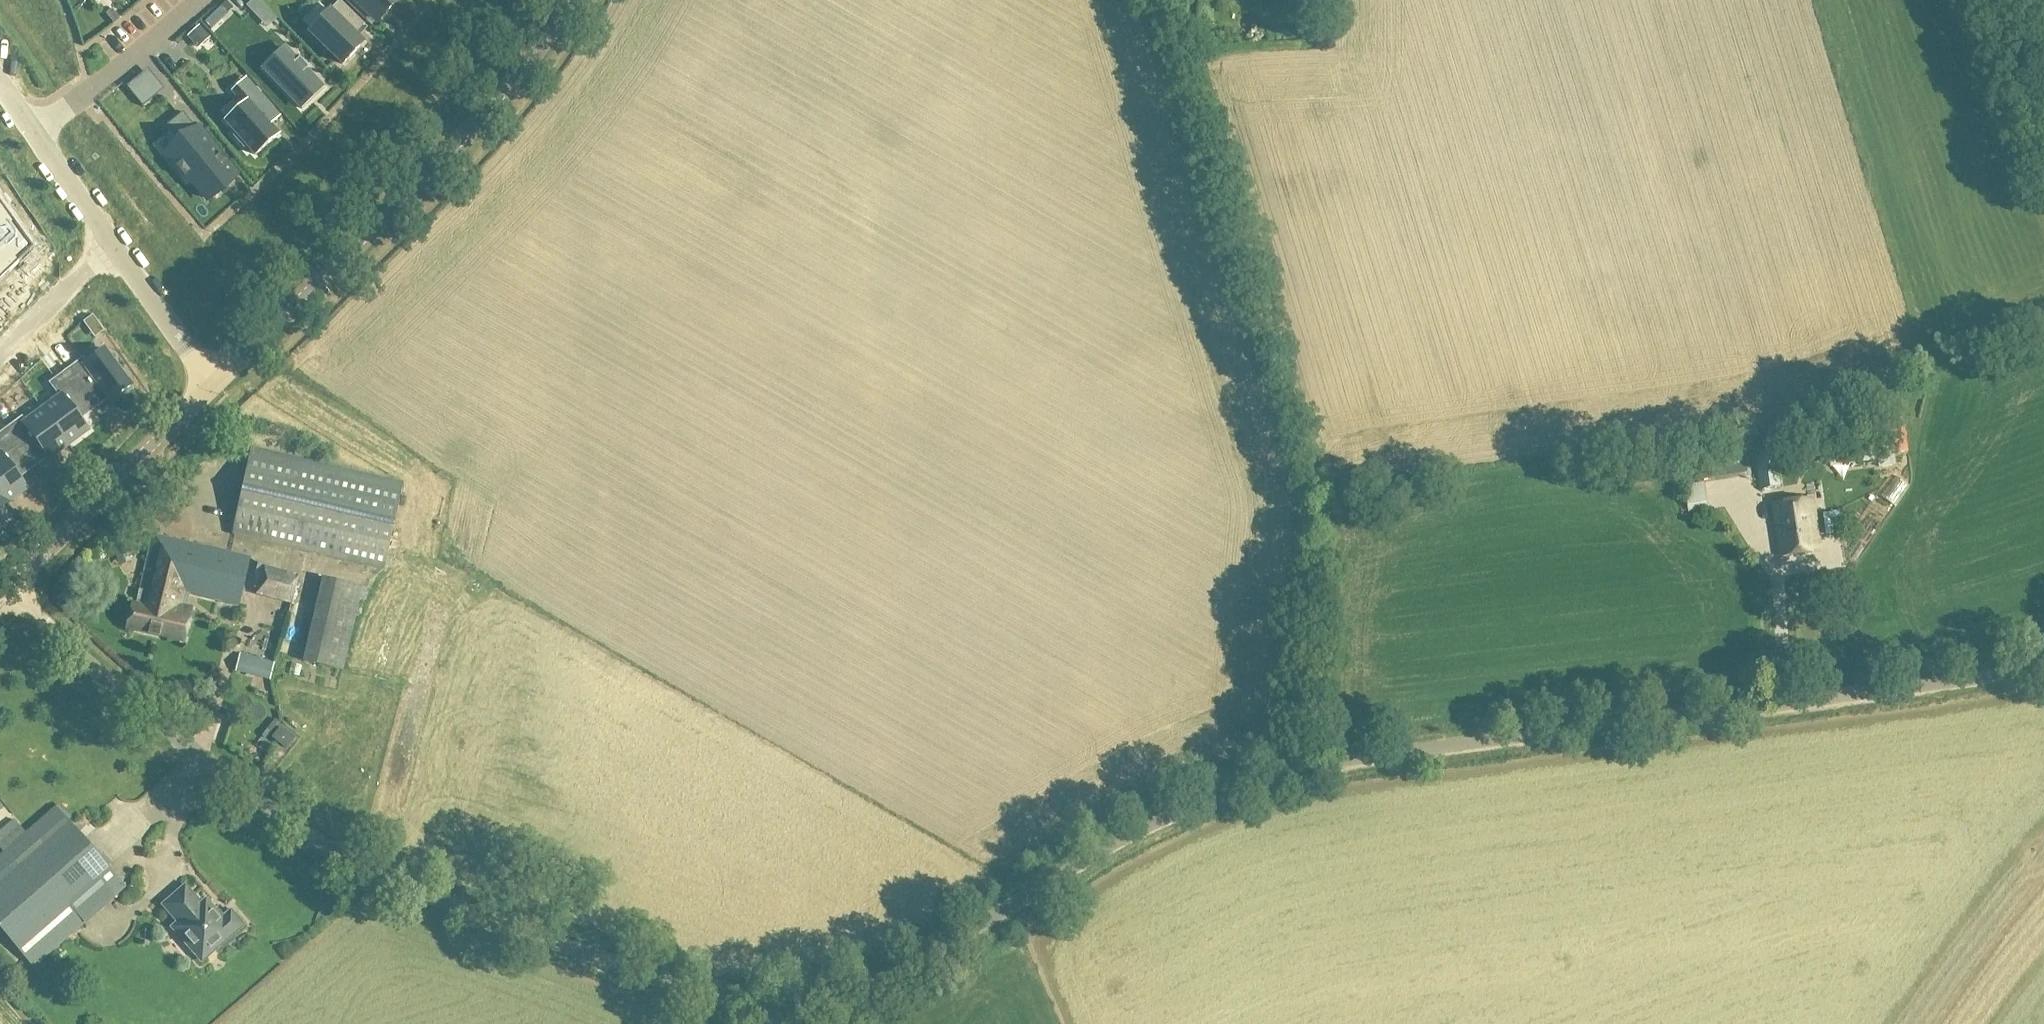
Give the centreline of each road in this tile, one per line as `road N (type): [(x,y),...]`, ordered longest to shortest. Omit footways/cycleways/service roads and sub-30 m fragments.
road 1 (unclassified): [(769,1008),(831,995),(893,969),(1136,830),(1282,775),(1432,746),(1907,686),(2043,661)]
road 2 (unclassified): [(769,1008),(734,1003),(445,904),(314,839),(202,758),(8,587)]
road 3 (tertiary): [(214,383),(402,203),(505,89),(569,0)]
road 4 (tertiary): [(8,587),(214,383)]
road 5 (residential): [(200,0),(31,133)]
road 6 (tertiary): [(115,249),(214,383)]
road 7 (residential): [(115,249),(0,358)]
road 8 (tertiary): [(31,133),(115,249)]

